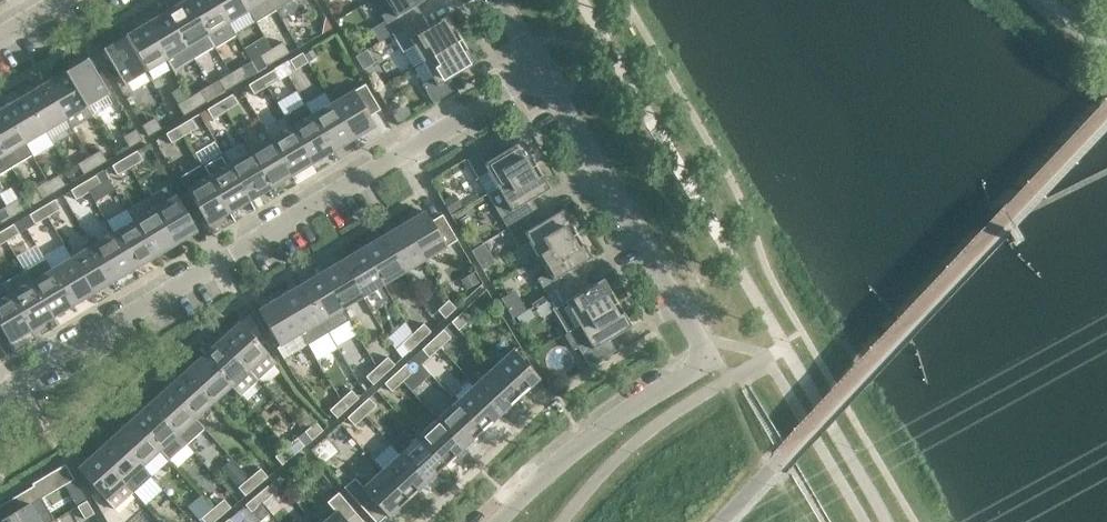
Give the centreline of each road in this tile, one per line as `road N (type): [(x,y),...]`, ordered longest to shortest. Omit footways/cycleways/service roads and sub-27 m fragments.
road 1 (residential): [(0,403),(541,77)]
road 2 (unclassified): [(495,521),(587,441),(711,360),(541,77)]

